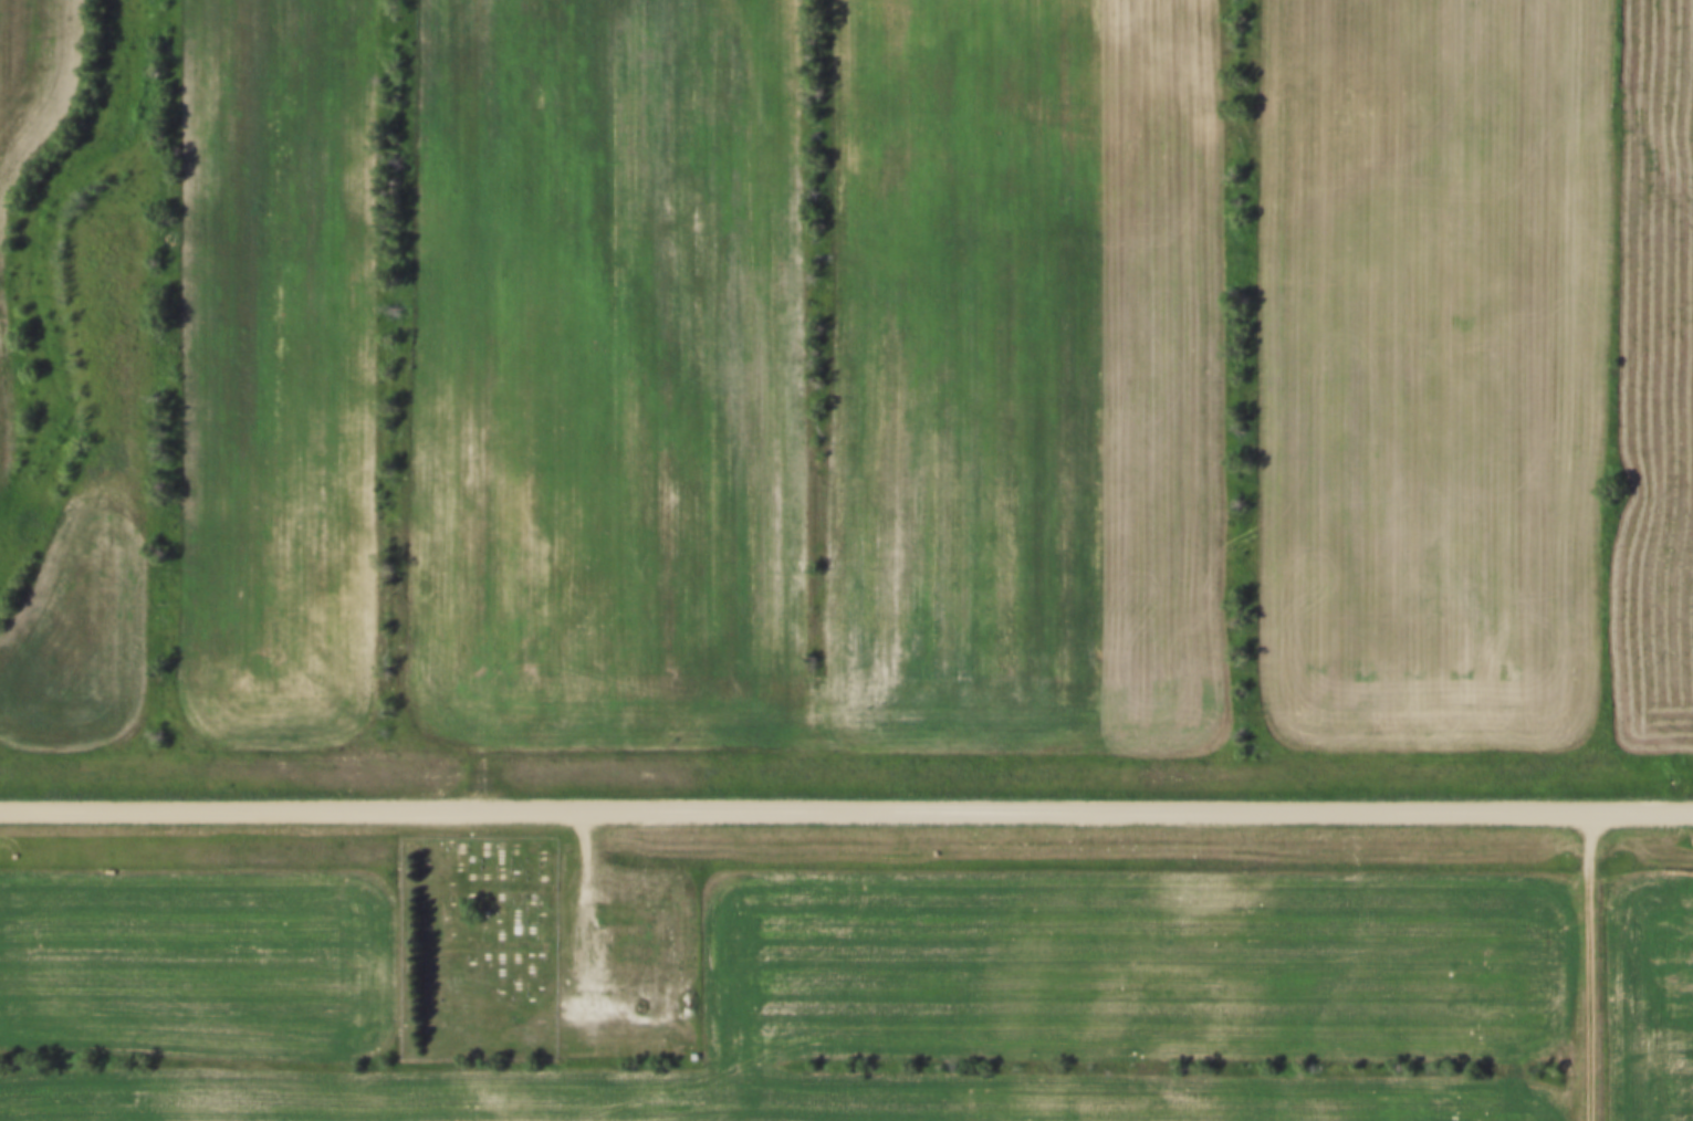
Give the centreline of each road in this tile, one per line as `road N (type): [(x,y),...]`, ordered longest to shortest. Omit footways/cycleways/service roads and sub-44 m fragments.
road 1 (tertiary): [(1692,812),(0,812)]

